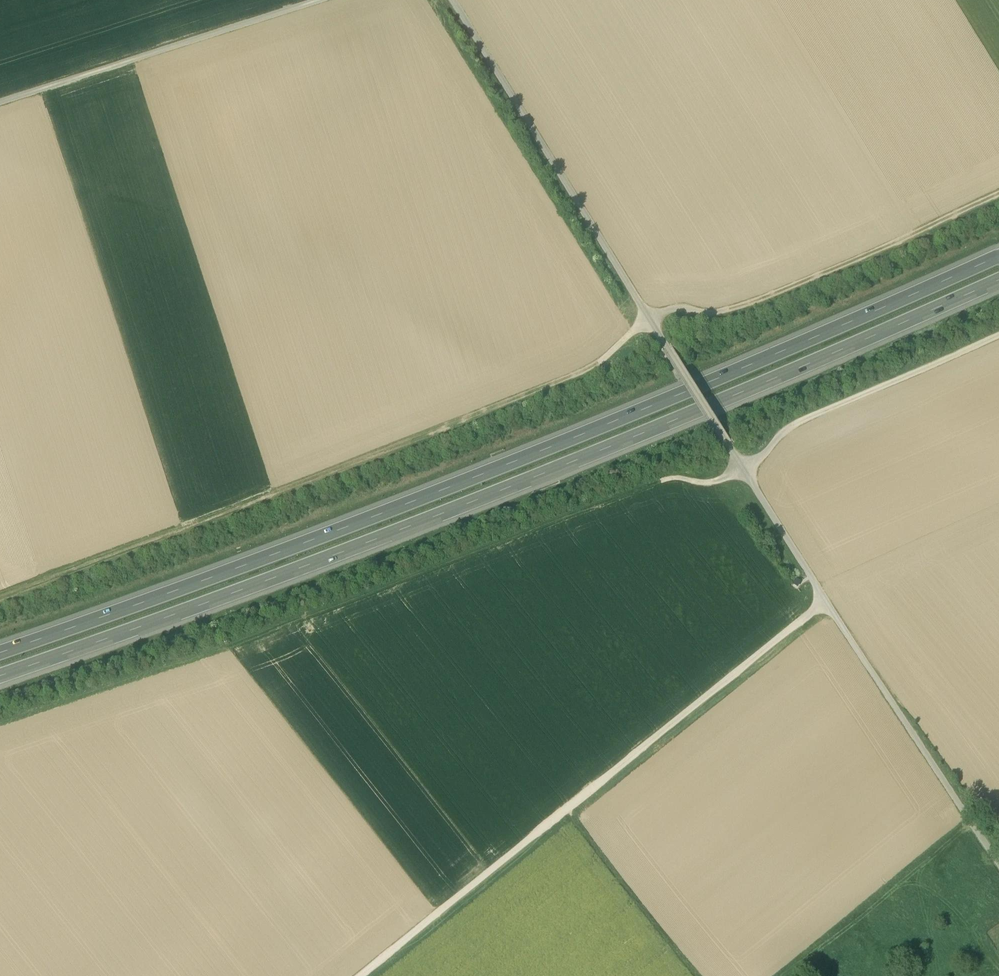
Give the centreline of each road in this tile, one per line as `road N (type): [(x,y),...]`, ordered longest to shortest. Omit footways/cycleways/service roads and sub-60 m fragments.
road 1 (motorway): [(998,253),(751,363),(366,516),(0,649)]
road 2 (motorway): [(0,671),(682,416),(998,277)]
road 3 (track): [(0,734),(381,599),(665,478),(705,483),(744,471)]
road 4 (track): [(0,595),(561,384),(650,319)]
road 5 (track): [(824,600),(360,975)]
road 6 (track): [(453,0),(744,471)]
road 7 (track): [(744,471),(998,864)]
road 8 (track): [(998,193),(729,309),(672,309),(650,319)]
road 9 (track): [(322,0),(0,103)]
road 10 (track): [(998,335),(800,421),(744,471)]
road 11 (track): [(567,810),(695,975)]

